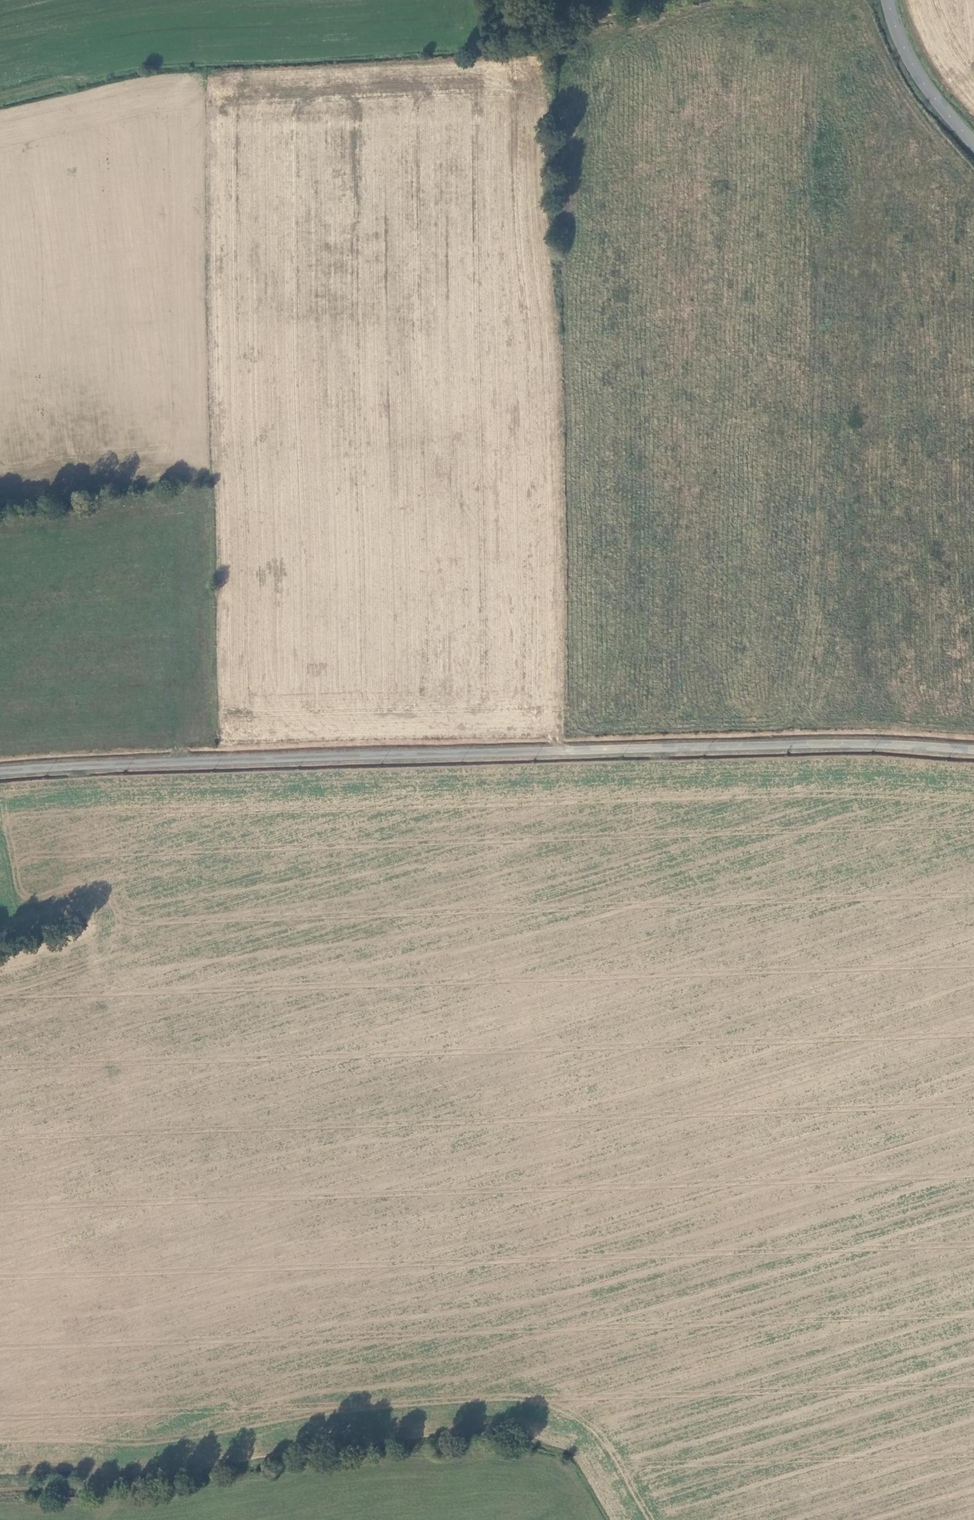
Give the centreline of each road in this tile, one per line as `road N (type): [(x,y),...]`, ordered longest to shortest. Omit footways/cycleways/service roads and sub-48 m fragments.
road 1 (unclassified): [(973,748),(851,743),(272,758),(0,774)]
road 2 (tertiary): [(887,0),(925,84),(973,144)]

